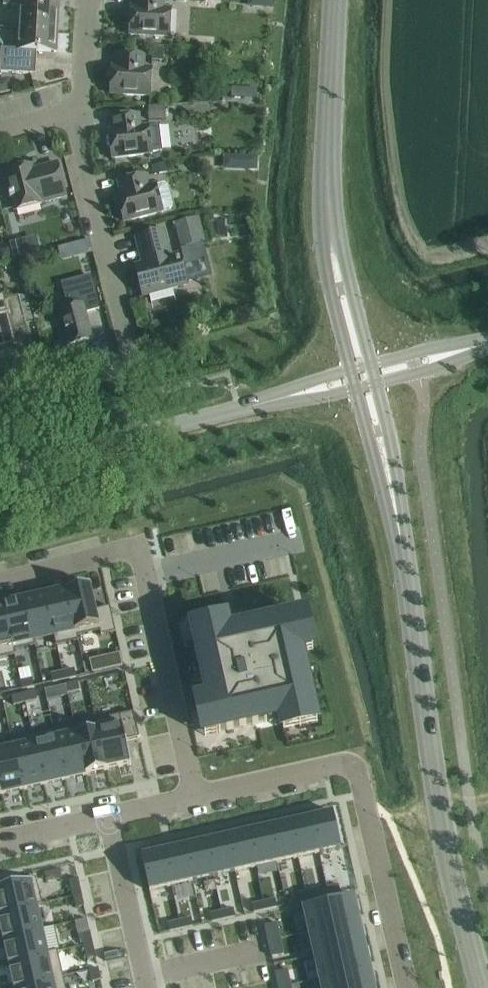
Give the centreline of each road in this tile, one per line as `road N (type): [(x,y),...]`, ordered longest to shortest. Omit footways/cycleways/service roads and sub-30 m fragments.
road 1 (tertiary): [(482,987),(445,843),(391,487)]
road 2 (residential): [(0,579),(138,542),(195,795)]
road 3 (residential): [(0,399),(135,363),(81,167),(80,109)]
road 4 (residential): [(408,987),(360,774),(346,761),(195,795)]
road 5 (tertiary): [(0,473),(290,395)]
road 6 (tertiary): [(329,231),(336,0)]
road 7 (residential): [(106,816),(145,987)]
road 8 (tertiary): [(329,231),(329,284),(351,370)]
road 9 (tertiary): [(372,364),(329,231)]

